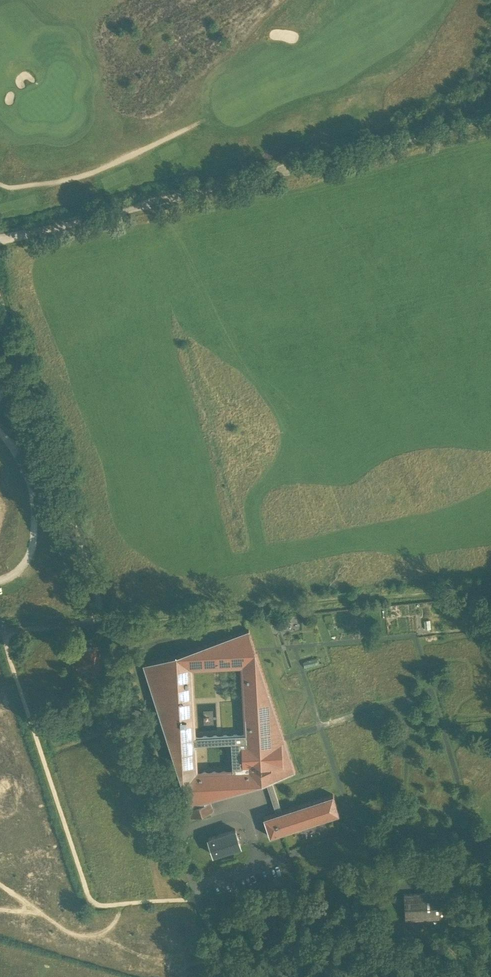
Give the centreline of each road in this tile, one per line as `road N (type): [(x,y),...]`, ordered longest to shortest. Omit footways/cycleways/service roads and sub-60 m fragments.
road 1 (unclassified): [(0,240),(490,118)]
road 2 (unclassified): [(223,976),(115,655)]
road 3 (track): [(105,621),(26,380)]
road 4 (track): [(0,184),(85,175),(197,124)]
road 5 (track): [(0,433),(25,471),(35,527),(26,561),(0,580)]

